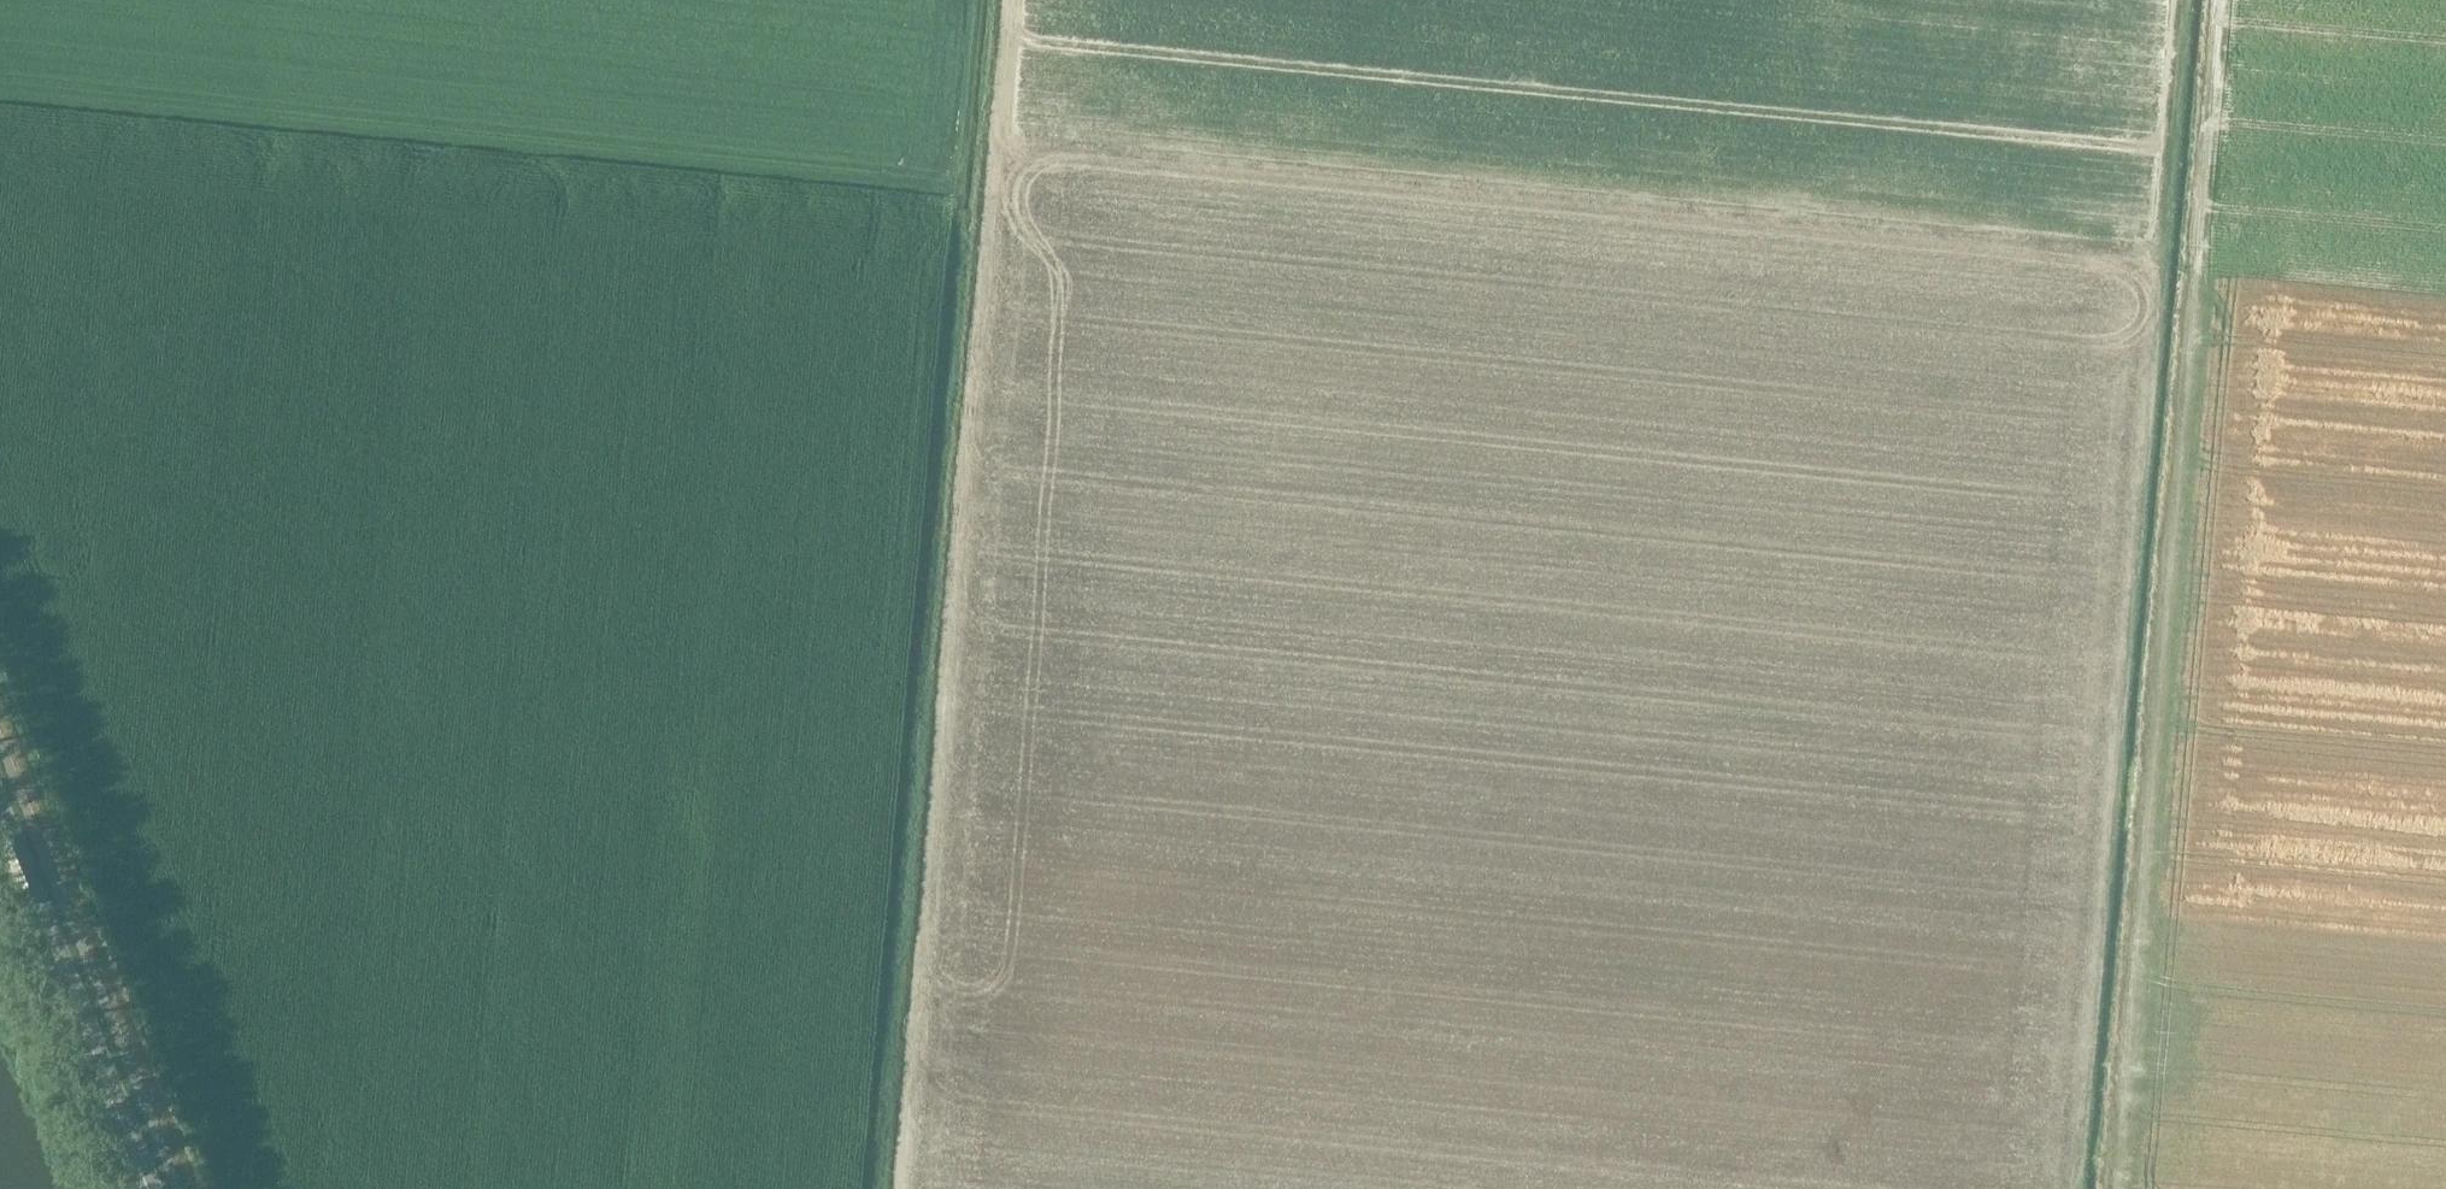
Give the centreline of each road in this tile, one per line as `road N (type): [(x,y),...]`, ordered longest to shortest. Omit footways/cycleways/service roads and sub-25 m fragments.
road 1 (track): [(900,1188),(1009,0)]
road 2 (tertiary): [(147,1188),(0,826)]

